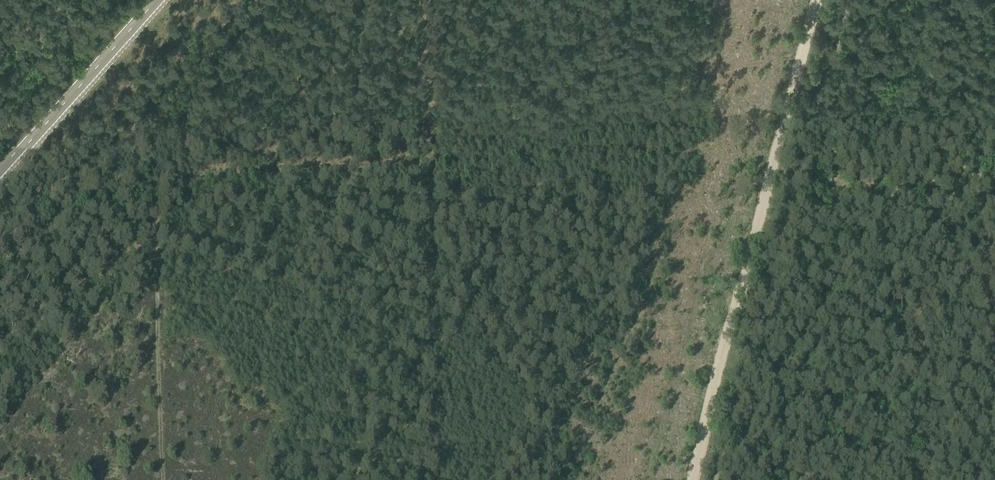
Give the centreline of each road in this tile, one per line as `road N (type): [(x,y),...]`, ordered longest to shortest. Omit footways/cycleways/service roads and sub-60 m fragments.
road 1 (track): [(689,479),(815,0)]
road 2 (secondary): [(0,172),(155,0)]

